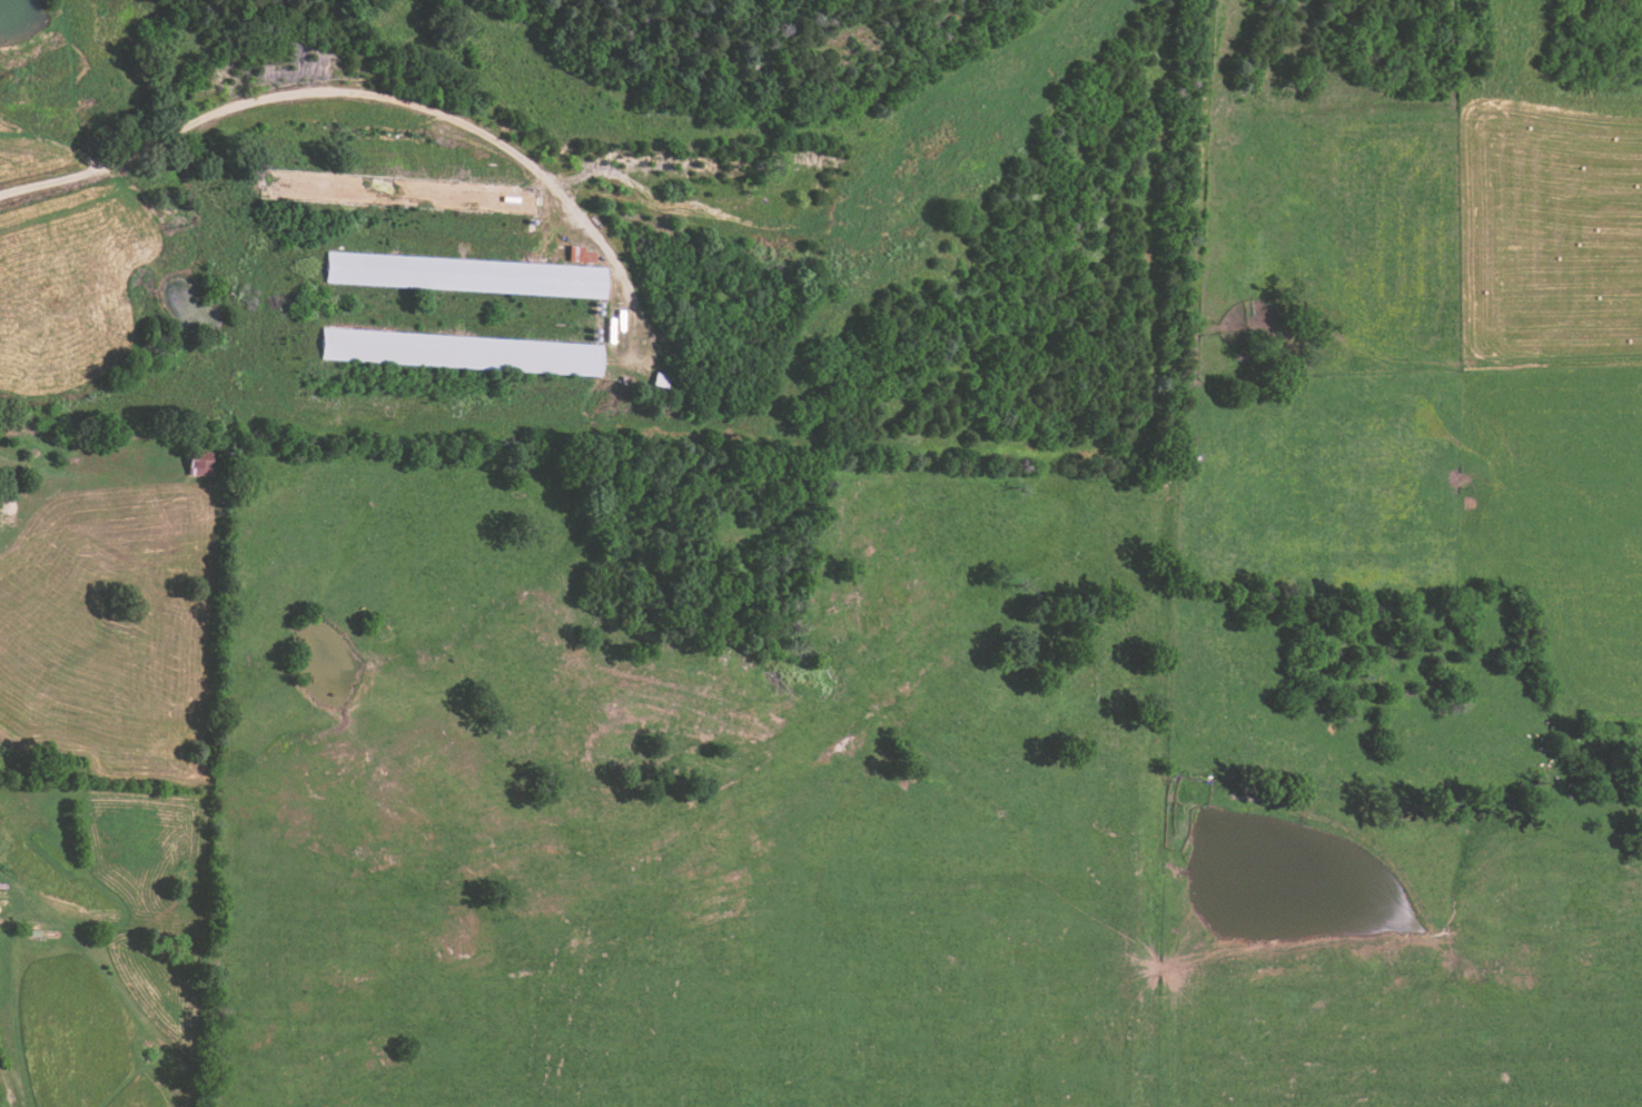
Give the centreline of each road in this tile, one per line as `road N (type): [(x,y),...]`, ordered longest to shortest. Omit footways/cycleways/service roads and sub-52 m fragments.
road 1 (residential): [(1145,1106),(1157,778)]

